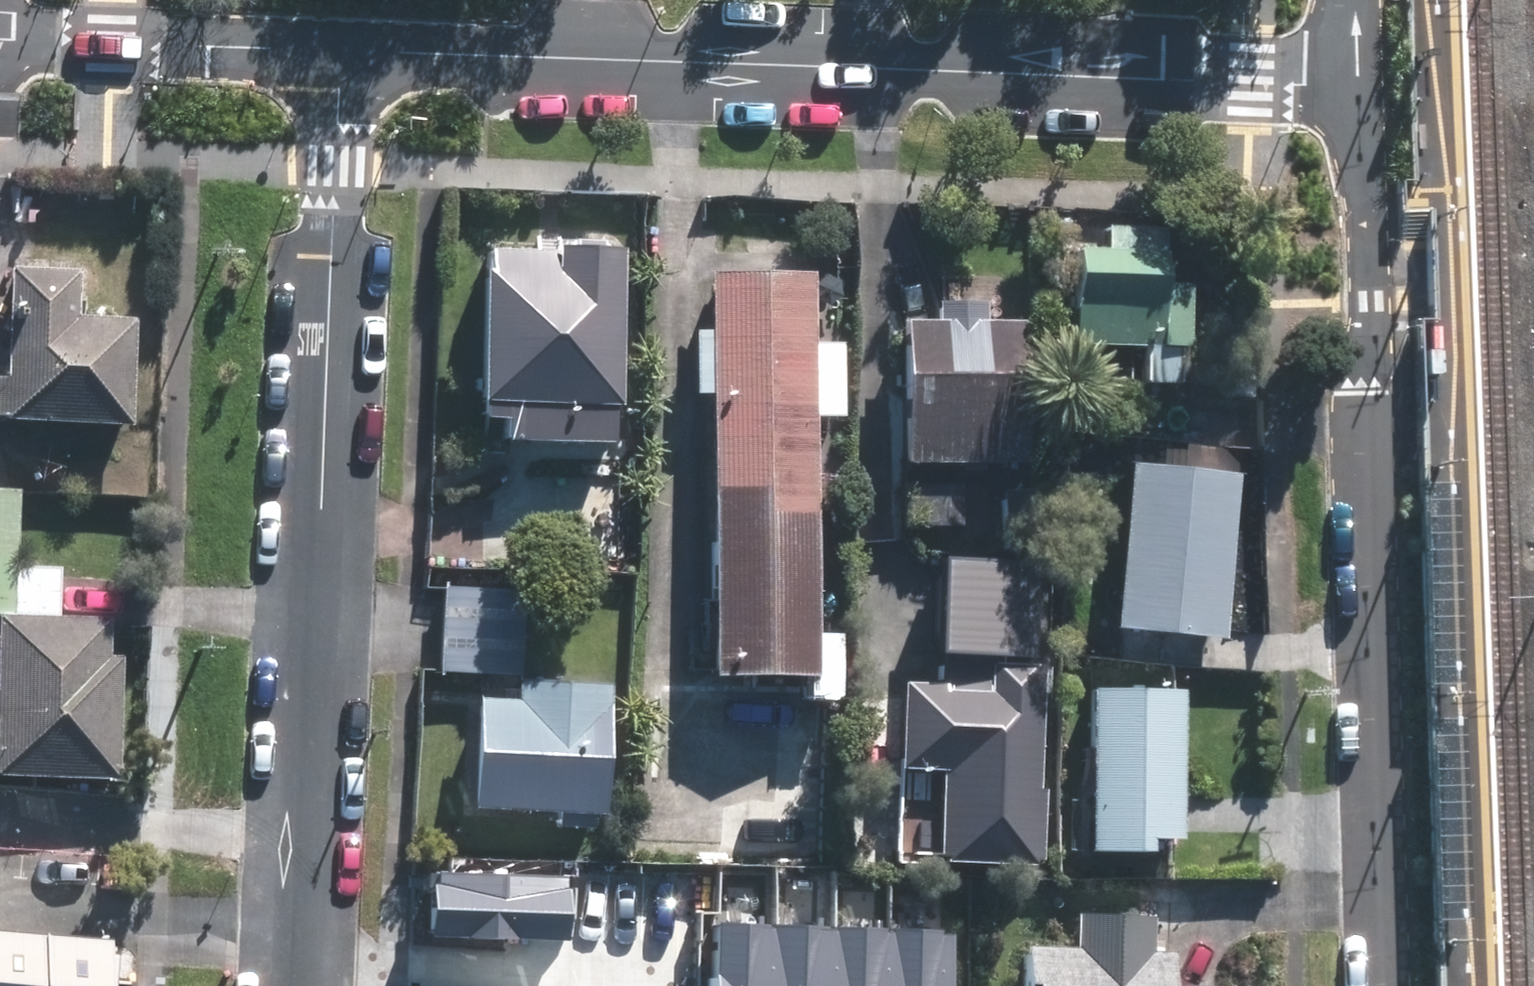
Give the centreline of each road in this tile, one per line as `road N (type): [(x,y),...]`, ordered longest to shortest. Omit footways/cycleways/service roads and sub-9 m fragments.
road 1 (residential): [(1358,82),(339,47)]
road 2 (residential): [(339,47),(292,985)]
road 3 (residential): [(1382,985),(1371,409),(1378,293),(1358,82)]
road 4 (residential): [(339,47),(0,36)]

